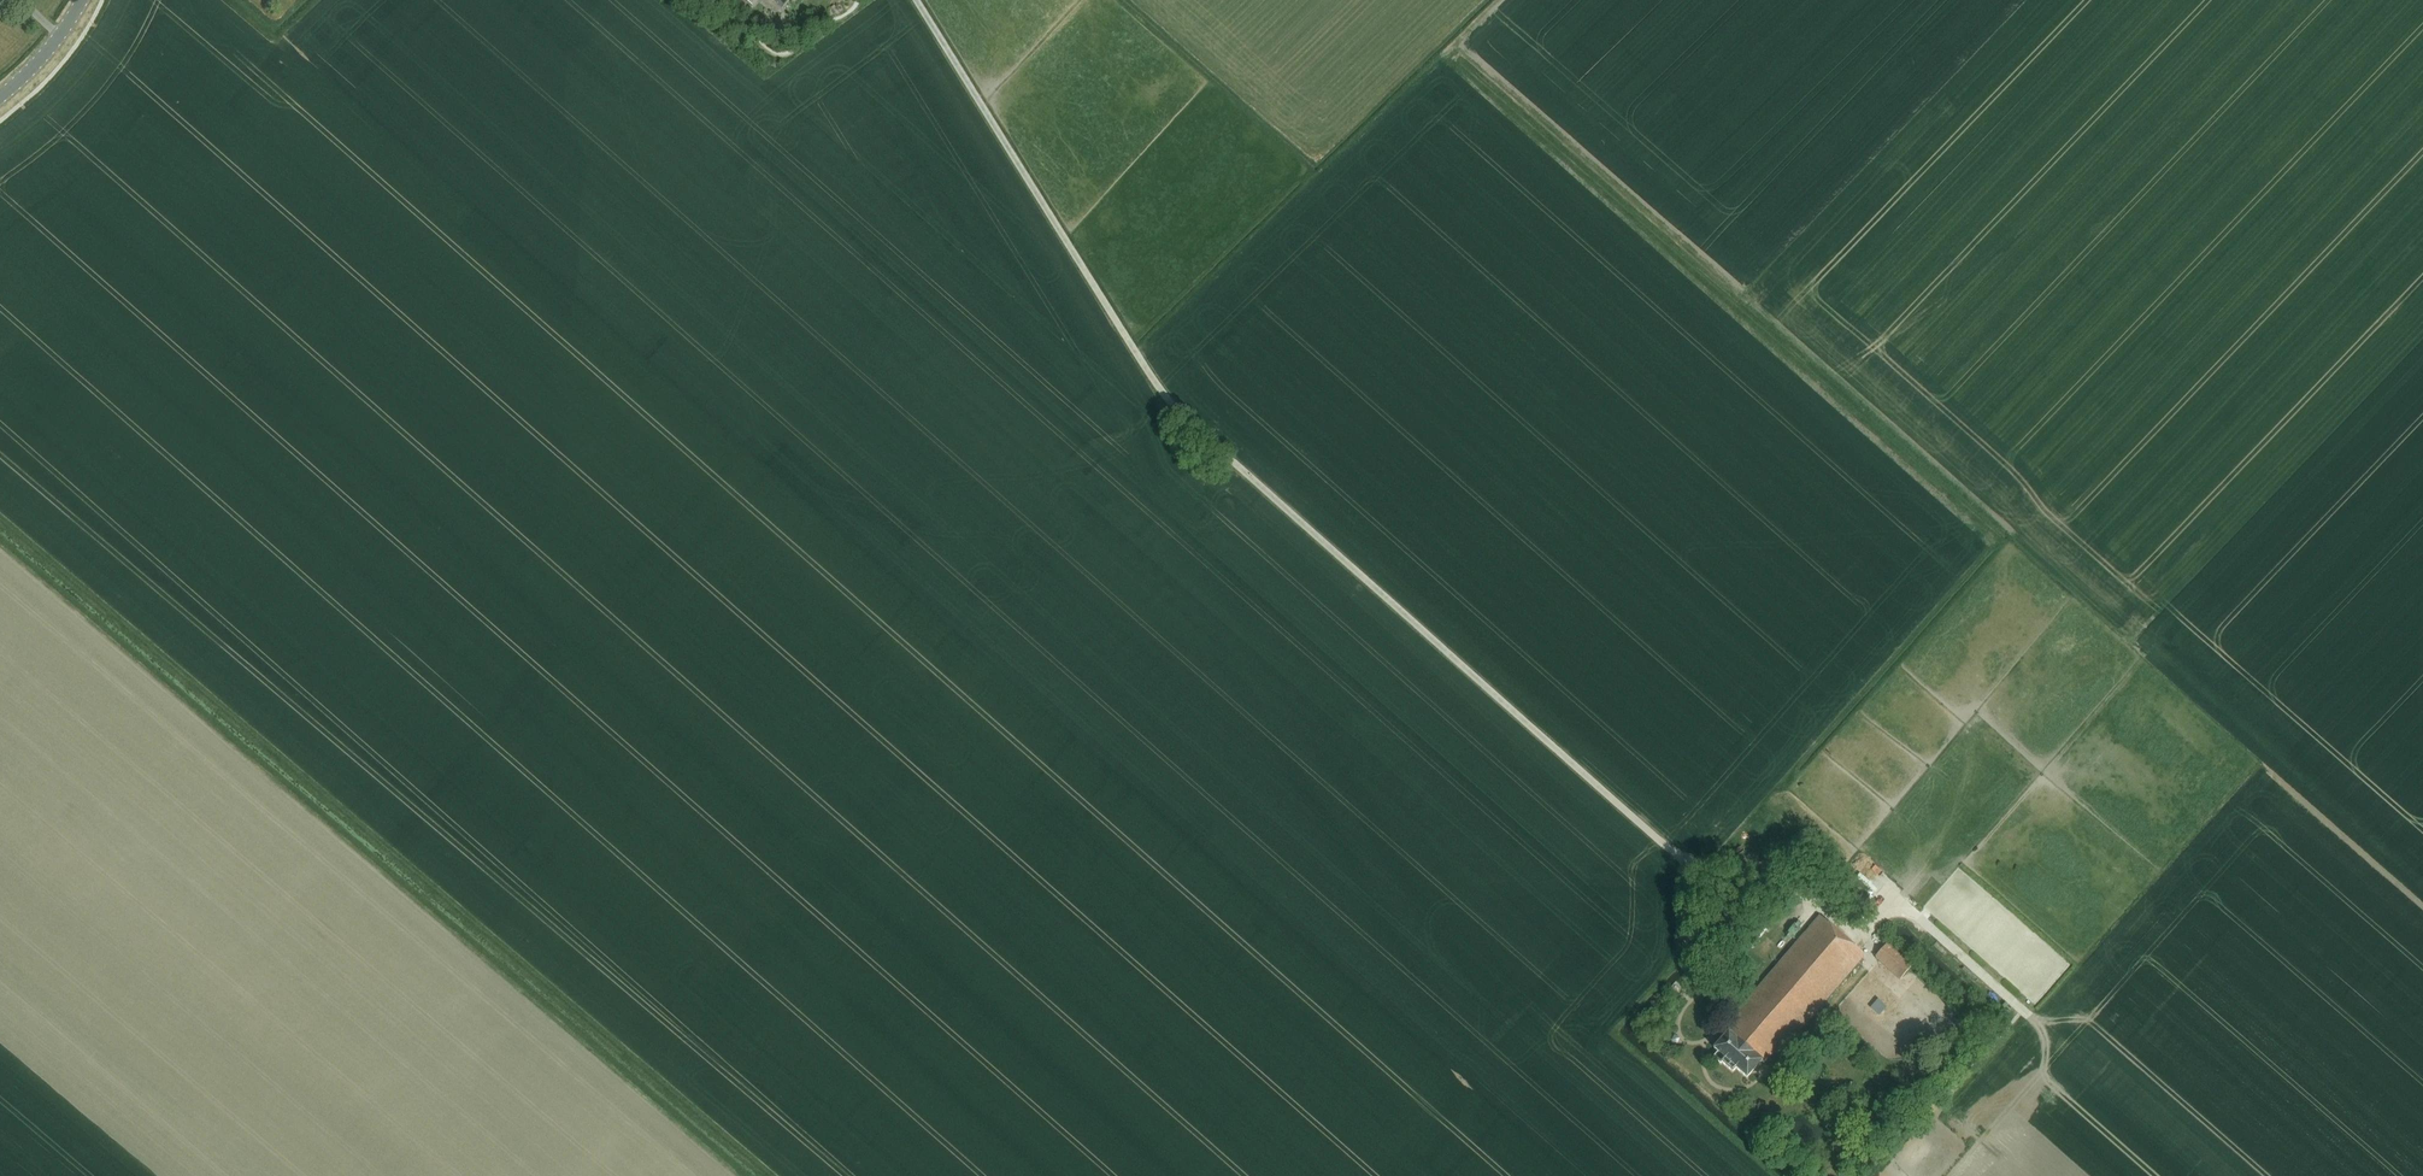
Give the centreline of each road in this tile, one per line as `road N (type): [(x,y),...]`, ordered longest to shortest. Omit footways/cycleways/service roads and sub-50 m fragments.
road 1 (residential): [(1780,882),(1737,864),(1680,856),(1162,391),(918,0)]
road 2 (tertiary): [(0,98),(62,34),(82,0)]

